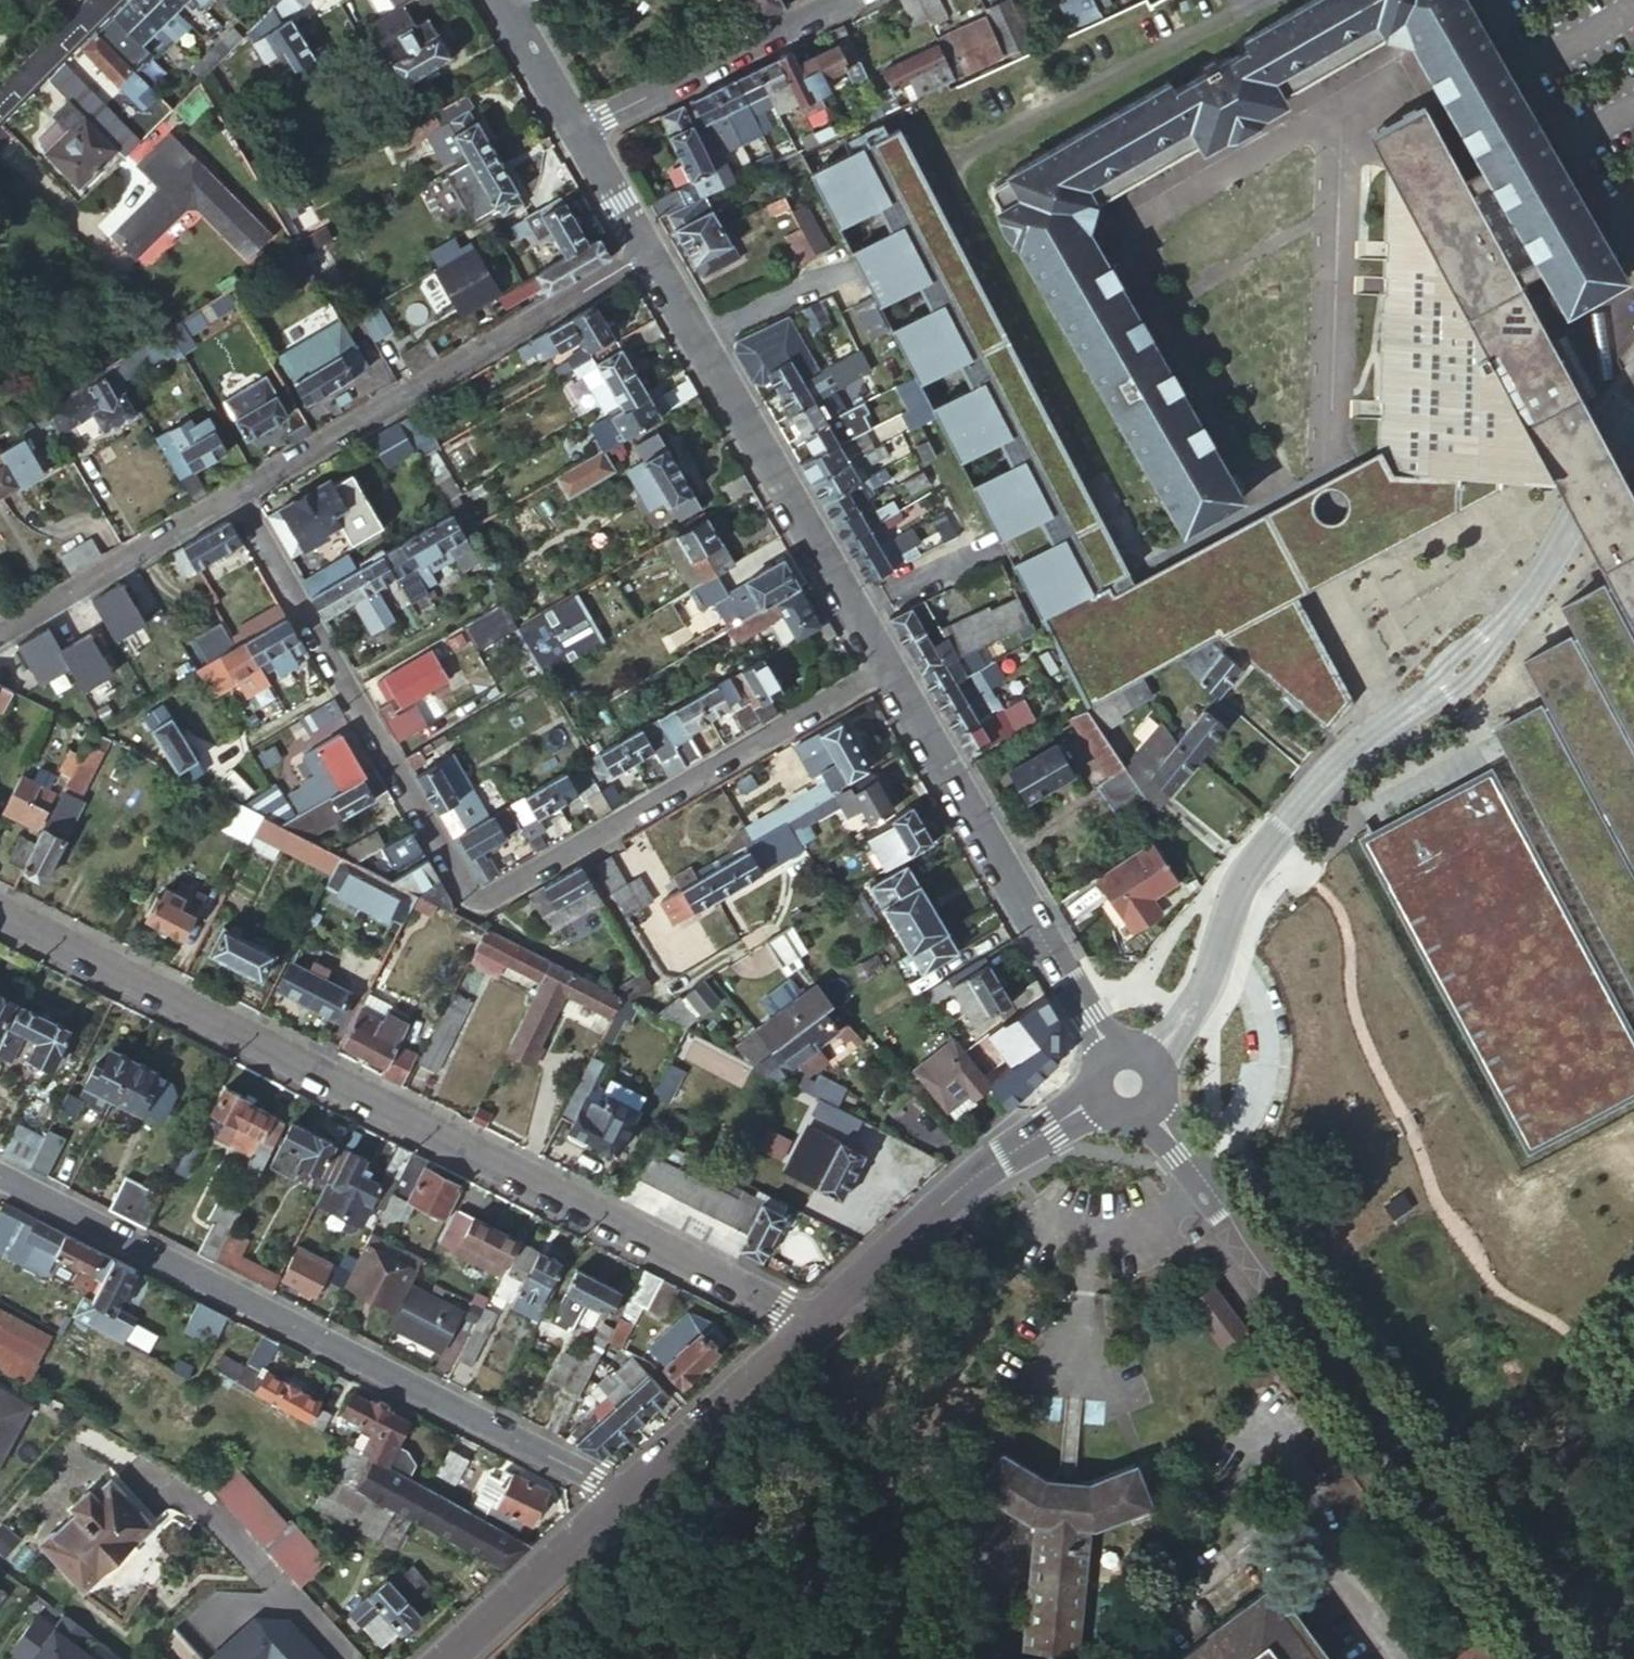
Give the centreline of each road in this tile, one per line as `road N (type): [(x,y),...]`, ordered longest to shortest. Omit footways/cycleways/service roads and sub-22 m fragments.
road 1 (residential): [(0,911),(810,1327)]
road 2 (residential): [(1129,1082),(1191,1009),(1235,897),(1260,856),(1333,770),(1470,662),(1508,619),(1565,533),(1633,402)]
road 3 (tertiary): [(1129,1082),(1550,1658)]
road 4 (residential): [(0,1179),(595,1480),(621,1502)]
road 5 (tertiary): [(885,668),(1129,1082)]
road 6 (residential): [(647,253),(234,498)]
road 7 (tertiary): [(647,253),(885,668)]
road 8 (tertiary): [(810,1327),(976,1175),(1129,1082)]
road 9 (residential): [(344,685),(474,908),(576,848)]
road 10 (residential): [(576,848),(885,668)]
road 11 (residential): [(577,131),(847,0)]
road 12 (unclassified): [(765,931),(666,994),(576,848)]
road 13 (residential): [(234,498),(0,633)]
road 14 (tertiary): [(621,1502),(810,1327)]
road 15 (tertiary): [(449,1658),(621,1502)]
road 16 (residential): [(234,498),(342,681)]
road 17 (residential): [(493,592),(342,681)]
road 18 (tertiary): [(498,1),(577,131)]
road 19 (residential): [(106,0),(0,106)]
road 20 (tertiary): [(577,131),(647,253)]

